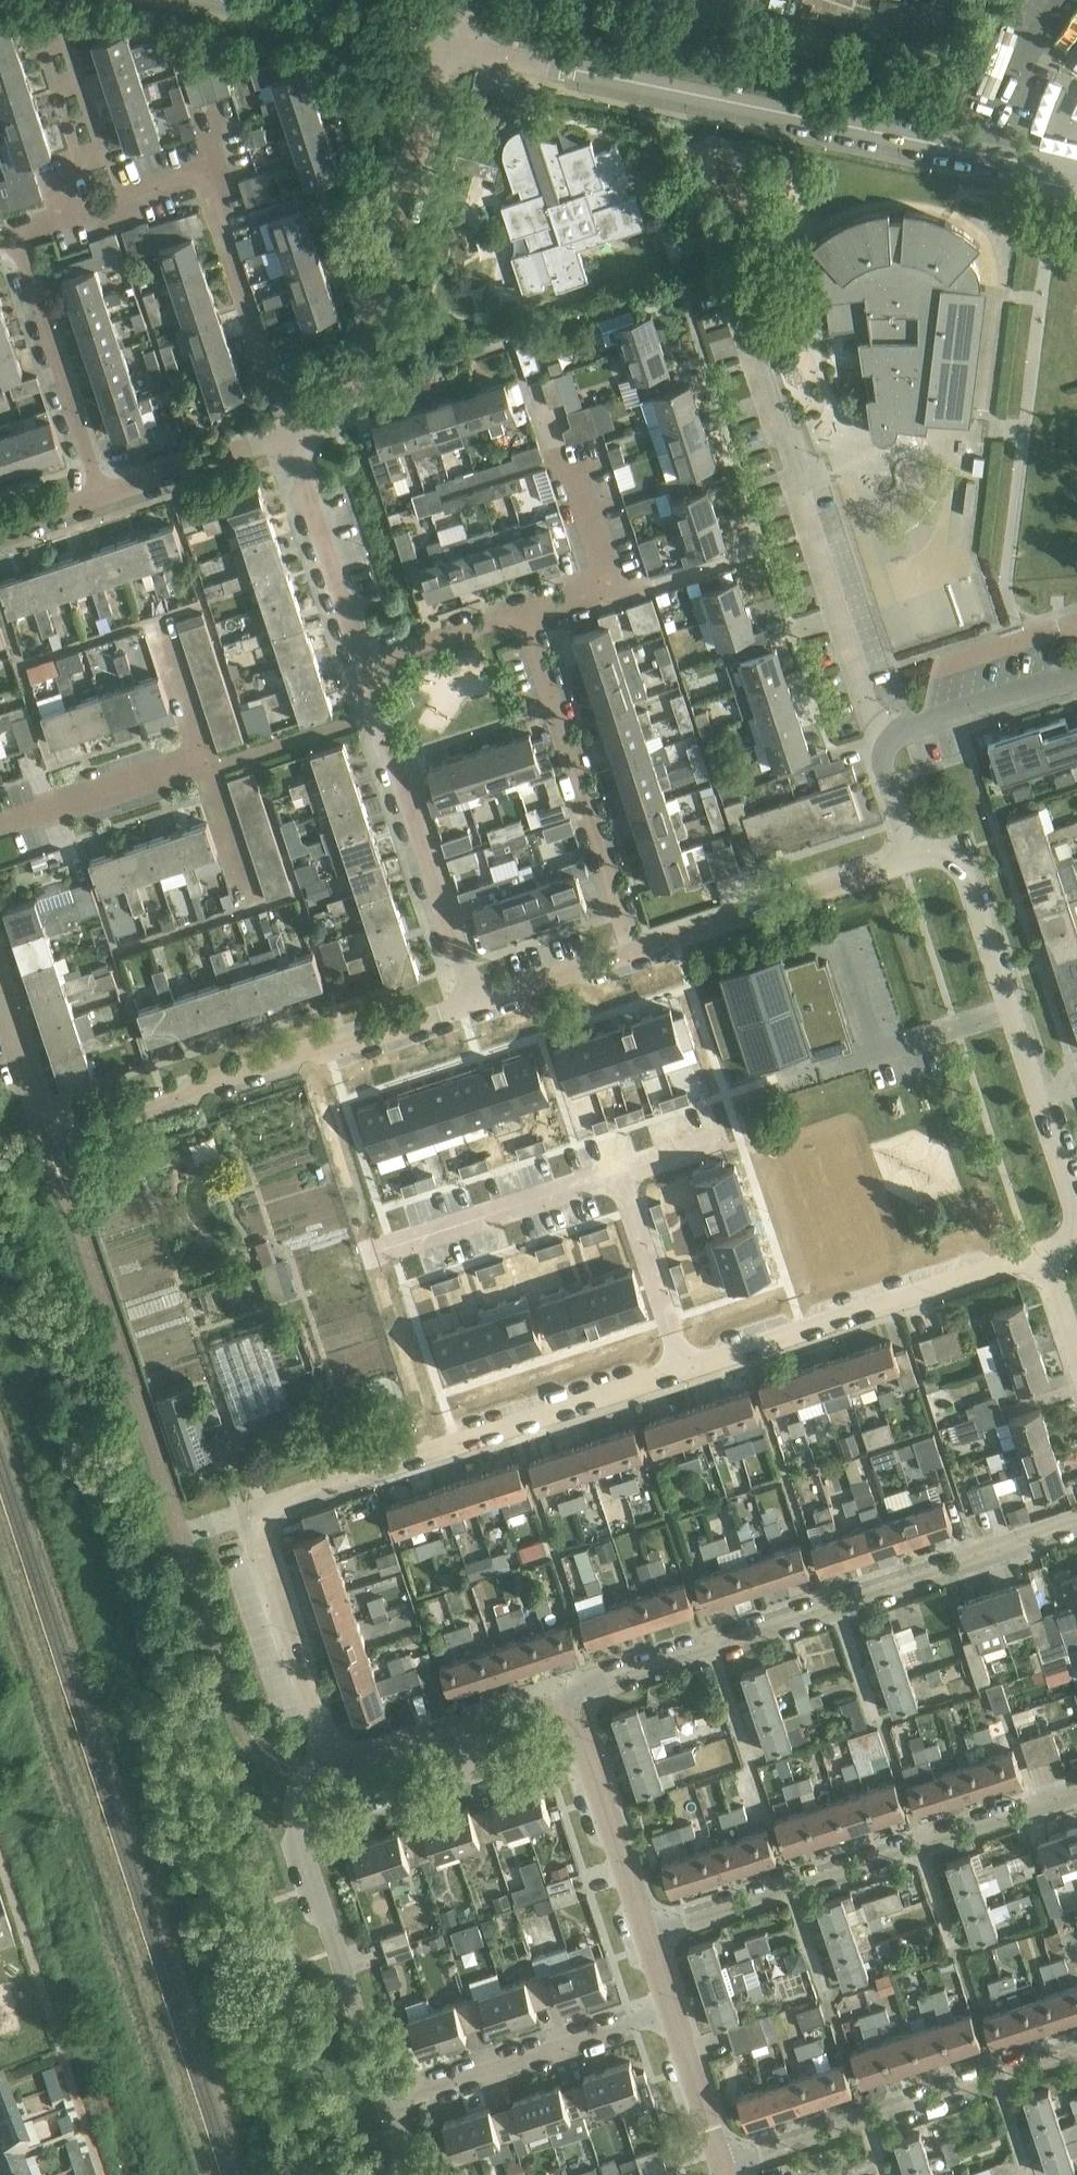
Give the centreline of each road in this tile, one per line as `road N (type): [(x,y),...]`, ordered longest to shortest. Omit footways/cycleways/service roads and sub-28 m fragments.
road 1 (residential): [(315,1769),(319,1723),(258,1543),(266,1514),(284,1501),(1040,1257)]
road 2 (residential): [(556,1715),(587,1688),(1076,1522)]
road 3 (tertiary): [(963,156),(458,47)]
road 4 (residential): [(892,740),(872,716),(726,283)]
road 5 (residential): [(1076,1795),(647,1936)]
road 6 (residential): [(46,1141),(474,999)]
road 7 (residential): [(290,435),(330,421),(347,400),(458,47)]
road 8 (residential): [(911,860),(953,860),(963,874),(1076,1204)]
road 9 (residential): [(725,2167),(1076,2052)]
road 10 (residential): [(387,2104),(295,1808),(315,1769)]
road 11 (residential): [(635,950),(527,614)]
road 12 (residential): [(474,999),(366,663)]
road 13 (residential): [(673,2012),(387,2104)]
road 14 (residential): [(635,950),(911,860)]
road 15 (residential): [(12,231),(98,495)]
road 16 (residential): [(290,435),(207,199)]
road 17 (residential): [(315,1769),(498,1714),(529,1709),(556,1715)]
road 18 (residential): [(647,1936),(589,1755),(556,1715)]
road 19 (residential): [(366,663),(290,435)]
road 20 (tertiary): [(458,47),(233,0)]
road 21 (residential): [(0,825),(201,757)]
road 22 (residential): [(98,495),(290,435)]
road 23 (residential): [(80,161),(104,153),(57,12),(35,21)]
road 24 (residential): [(892,740),(908,728),(1076,675)]
road 25 (residential): [(474,999),(635,950)]
road 26 (residential): [(366,663),(527,614)]
road 27 (residential): [(725,2167),(673,2012)]
road 28 (residential): [(46,1141),(0,998)]
road 29 (residential): [(35,21),(80,161)]
road 30 (residential): [(207,199),(177,189),(73,217)]
road 31 (residential): [(911,860),(885,766),(892,740)]

